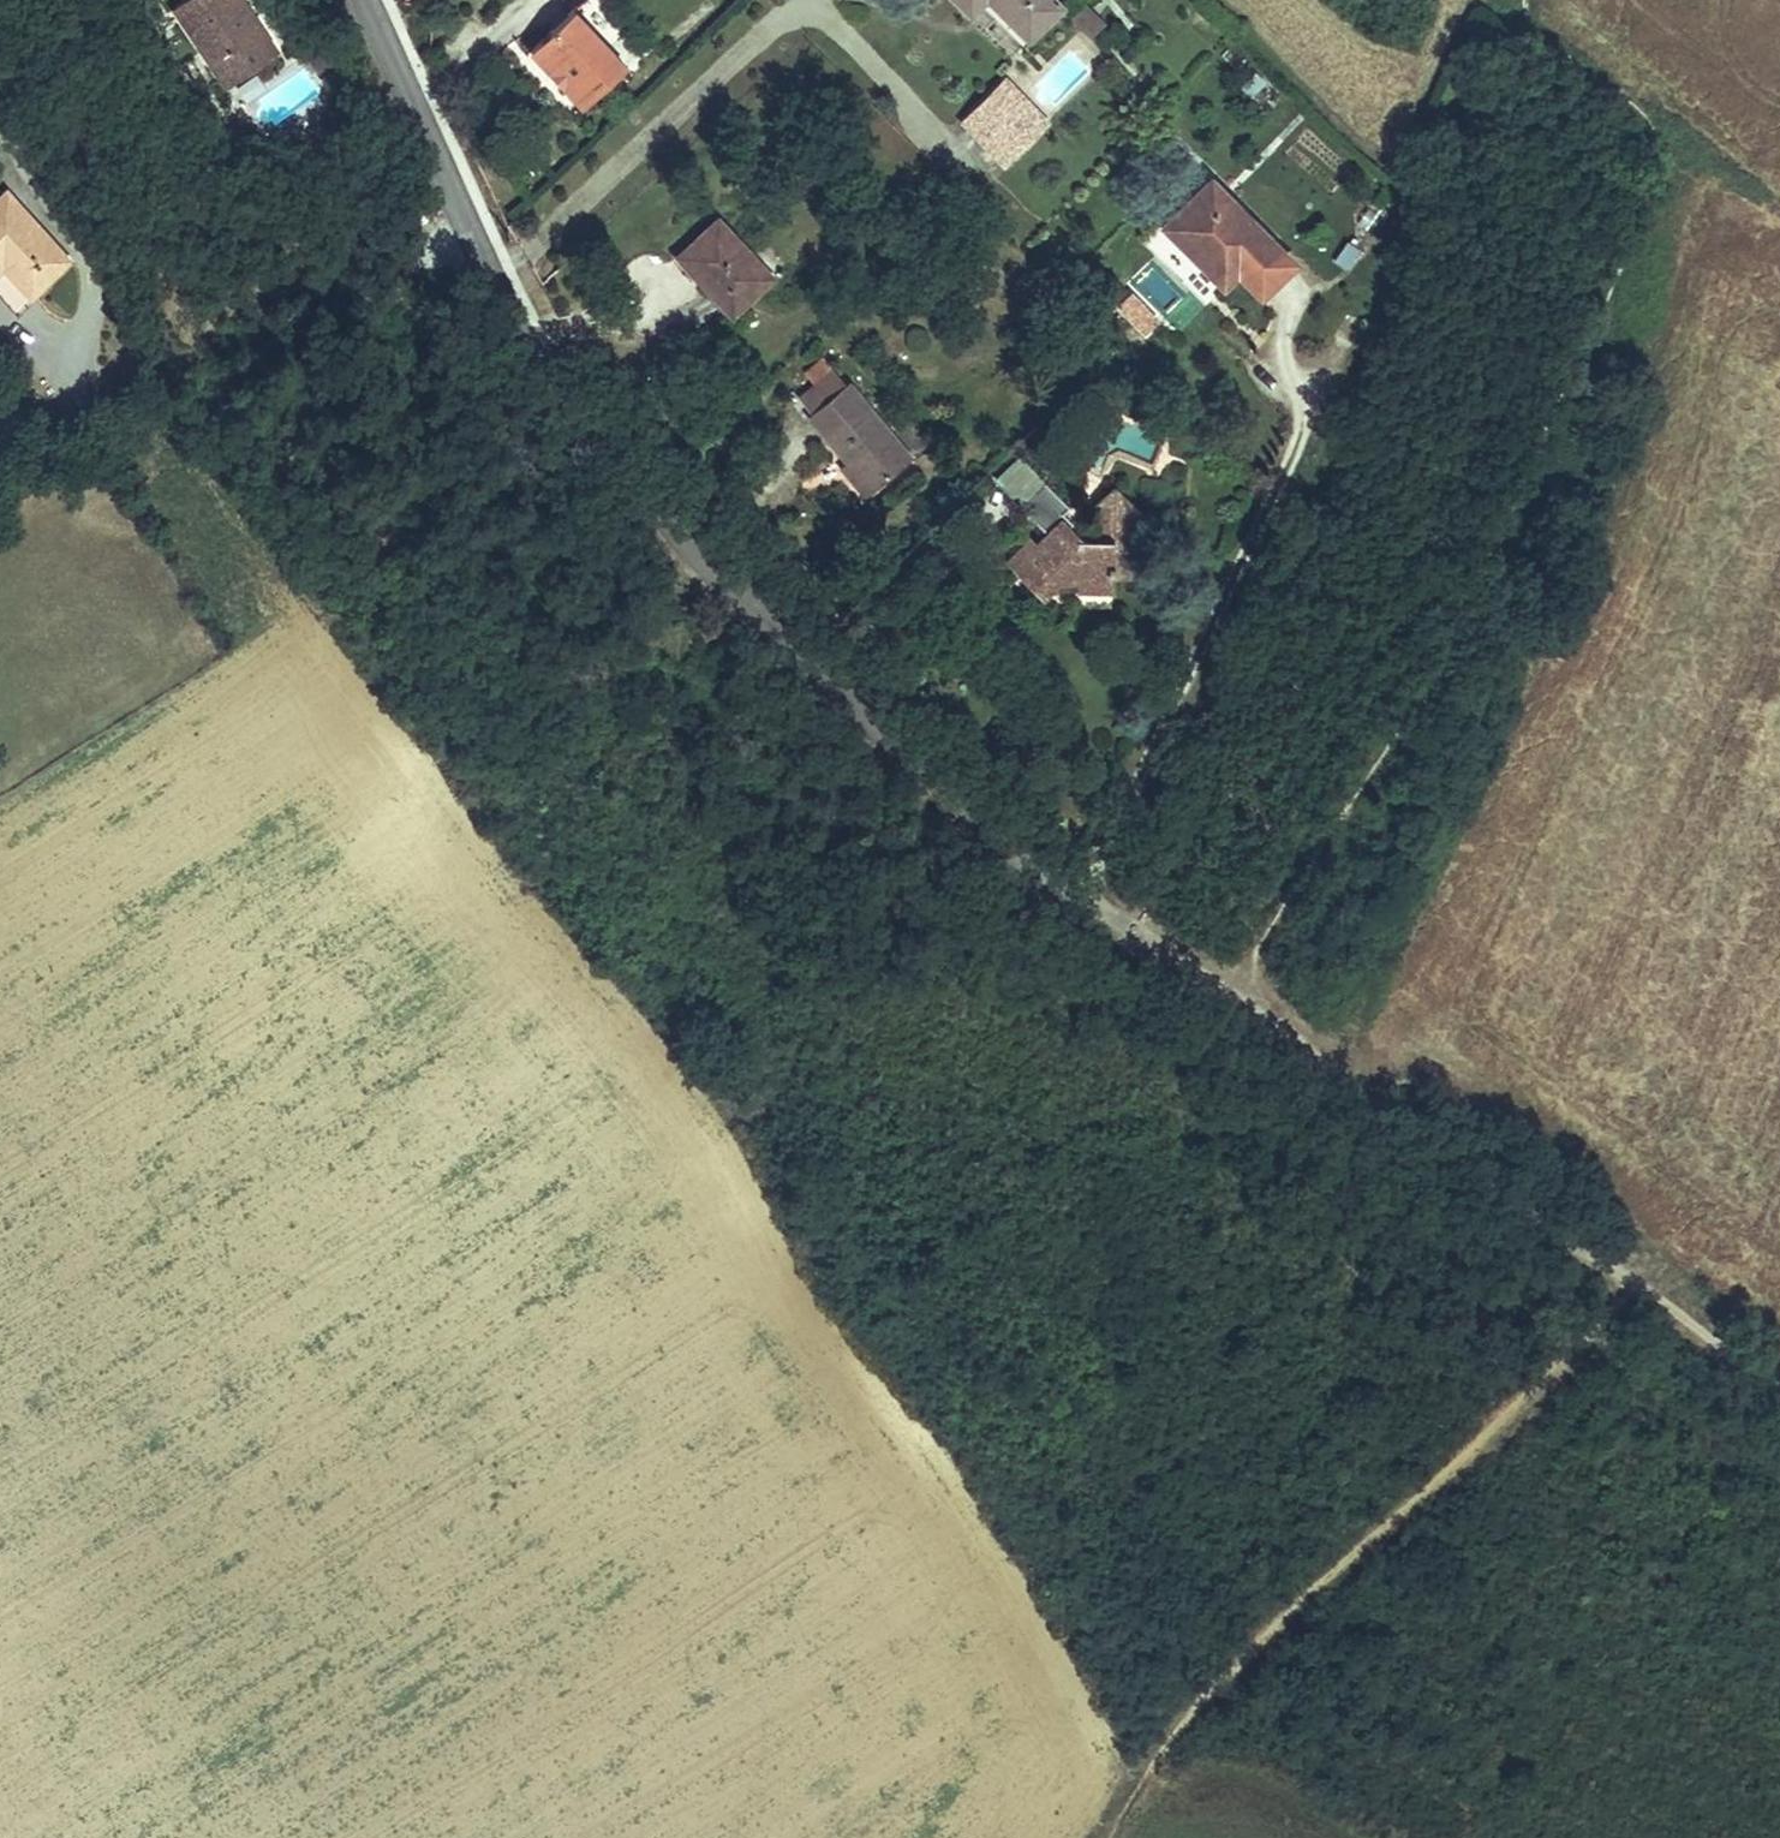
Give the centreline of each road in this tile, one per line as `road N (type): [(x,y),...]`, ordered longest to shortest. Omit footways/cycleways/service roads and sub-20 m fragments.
road 1 (residential): [(368,0),(441,163),(663,493),(1070,889)]
road 2 (track): [(1779,1393),(1237,999),(1070,889)]
road 3 (track): [(1110,1837),(1189,1728),(1286,1622),(1456,1476),(1632,1285)]

